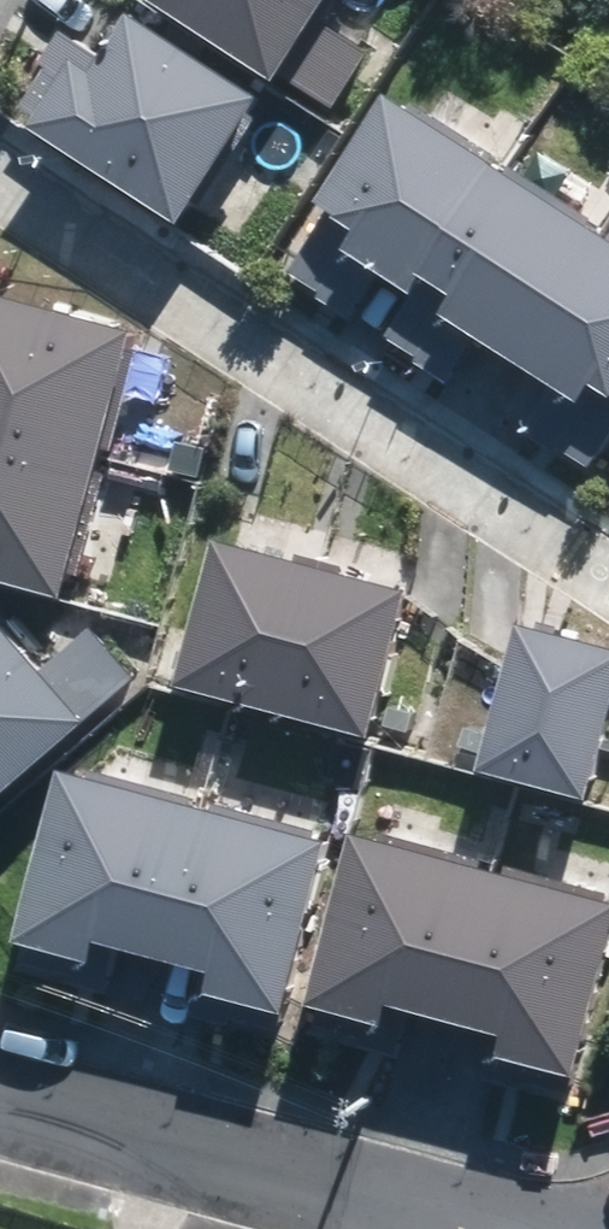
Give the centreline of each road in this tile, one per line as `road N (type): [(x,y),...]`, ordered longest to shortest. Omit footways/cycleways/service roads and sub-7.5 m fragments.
road 1 (residential): [(0,203),(608,601)]
road 2 (residential): [(0,1091),(461,1228)]

